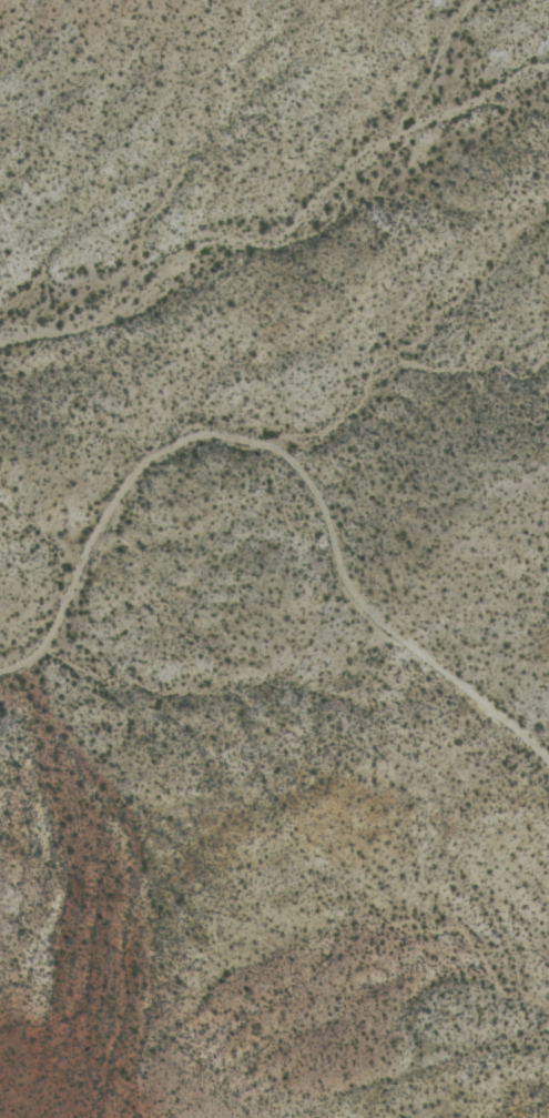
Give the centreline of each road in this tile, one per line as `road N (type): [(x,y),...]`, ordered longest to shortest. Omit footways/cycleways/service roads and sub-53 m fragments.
road 1 (track): [(548,753),(289,466),(226,455),(169,479),(116,536),(110,583),(81,624),(0,663)]

